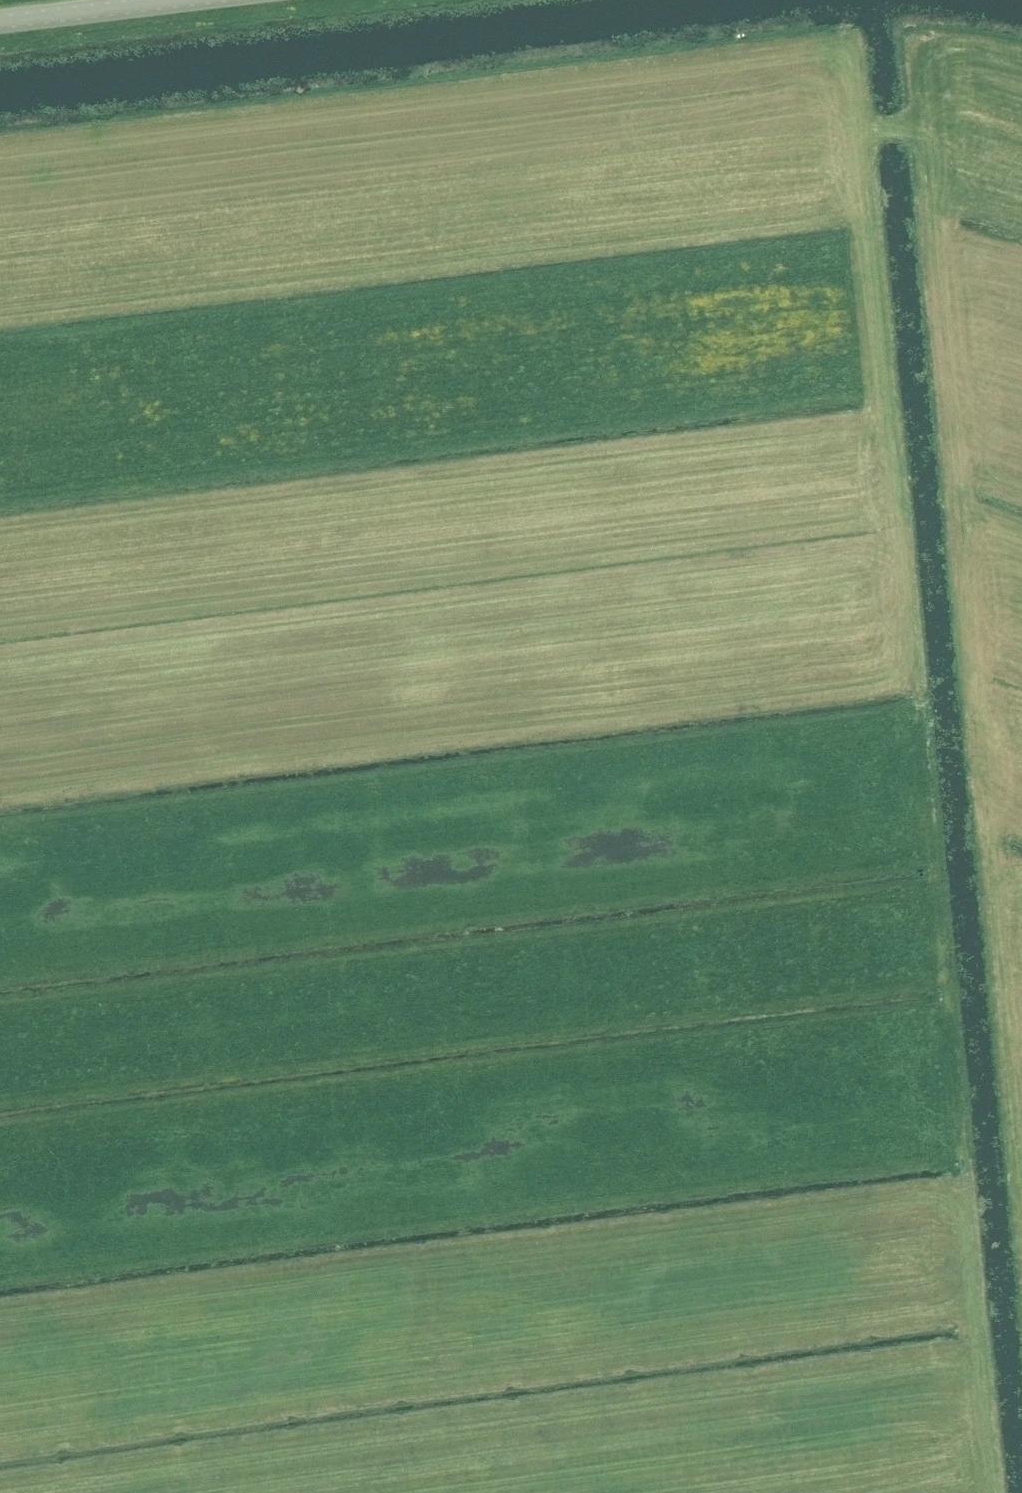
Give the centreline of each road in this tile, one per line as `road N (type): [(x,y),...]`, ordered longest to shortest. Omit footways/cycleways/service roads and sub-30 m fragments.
road 1 (tertiary): [(0,23),(201,0)]

